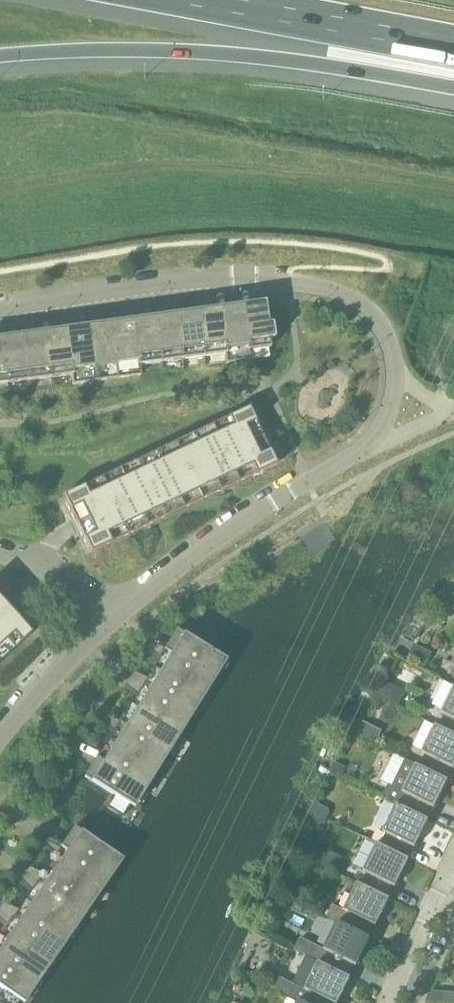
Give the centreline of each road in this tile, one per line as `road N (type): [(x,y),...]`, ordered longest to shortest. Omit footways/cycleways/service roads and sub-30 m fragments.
road 1 (motorway): [(0,55),(127,48),(280,58),(453,88)]
road 2 (residential): [(0,311),(178,283),(315,284),(351,297),(379,323),(395,378)]
road 3 (residential): [(112,620),(257,511),(363,446)]
road 4 (motorway): [(207,0),(453,48)]
road 5 (residential): [(0,738),(112,620)]
road 6 (residential): [(387,1002),(453,862)]
road 7 (residential): [(0,555),(63,575),(112,620)]

